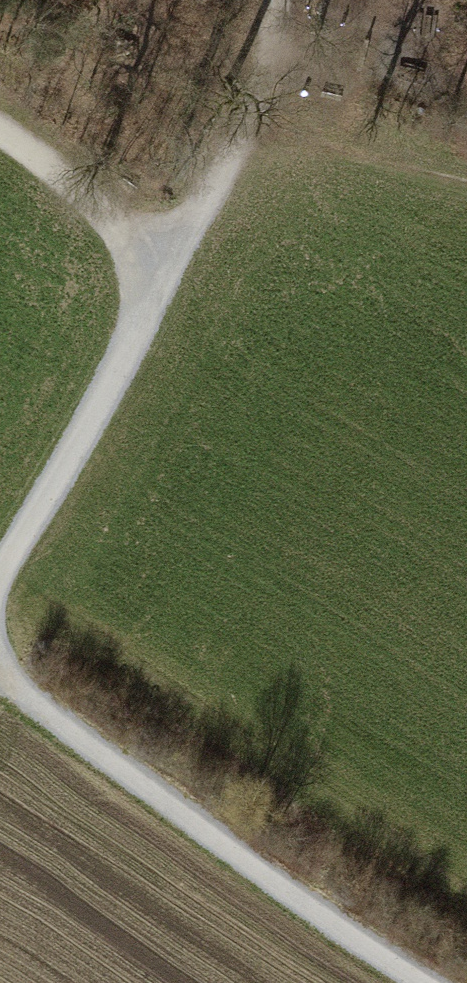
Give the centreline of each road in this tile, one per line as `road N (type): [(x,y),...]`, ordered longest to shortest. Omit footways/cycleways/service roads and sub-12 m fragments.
road 1 (track): [(0,664),(435,982)]
road 2 (track): [(0,581),(128,350),(153,275),(241,147)]
road 3 (track): [(466,210),(241,147)]
road 4 (track): [(153,275),(93,197),(0,133)]
road 5 (track): [(241,147),(281,0)]

